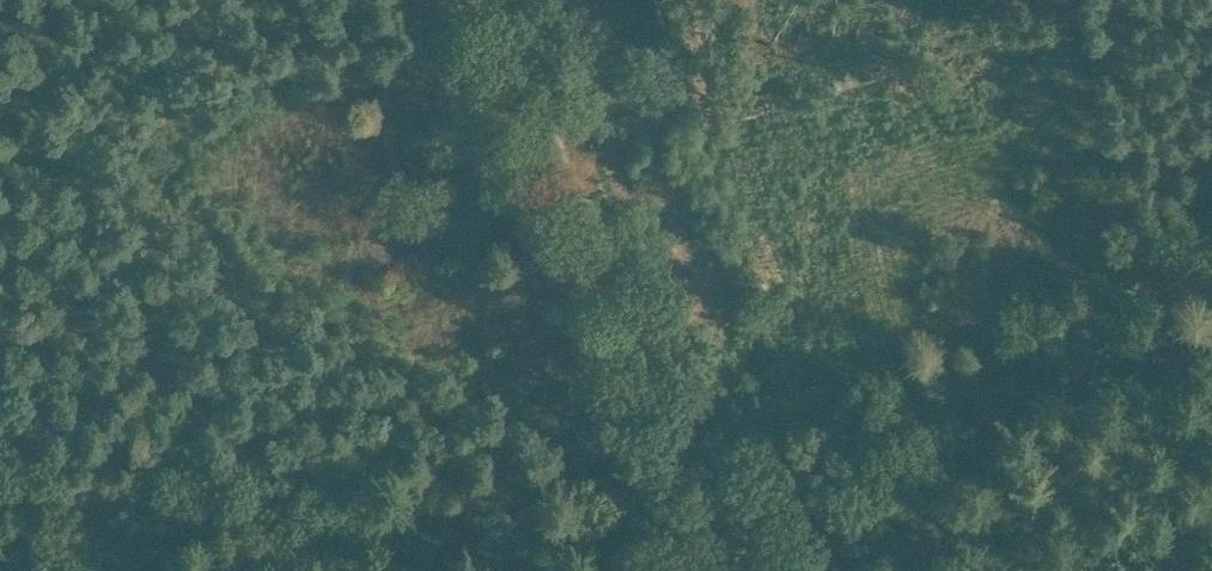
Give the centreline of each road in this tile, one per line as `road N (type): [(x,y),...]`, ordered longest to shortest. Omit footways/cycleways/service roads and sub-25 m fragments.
road 1 (track): [(509,0),(706,524)]

